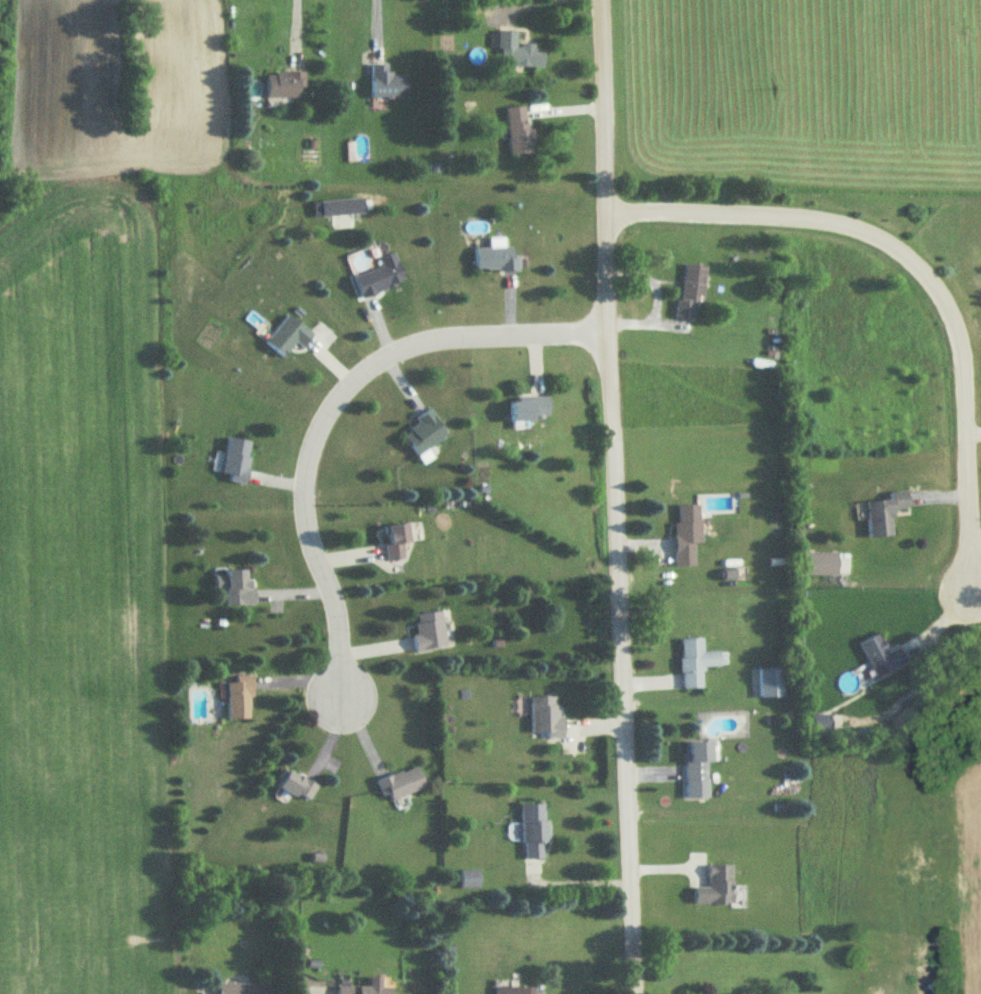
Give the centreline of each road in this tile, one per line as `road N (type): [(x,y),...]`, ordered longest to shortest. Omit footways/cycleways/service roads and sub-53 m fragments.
road 1 (residential): [(630,993),(595,0)]
road 2 (residential): [(603,217),(836,224),(873,236),(928,279),(957,340),(967,596)]
road 3 (residential): [(604,336),(403,346),(346,387),(326,413),(302,499),(337,626),(338,702)]

